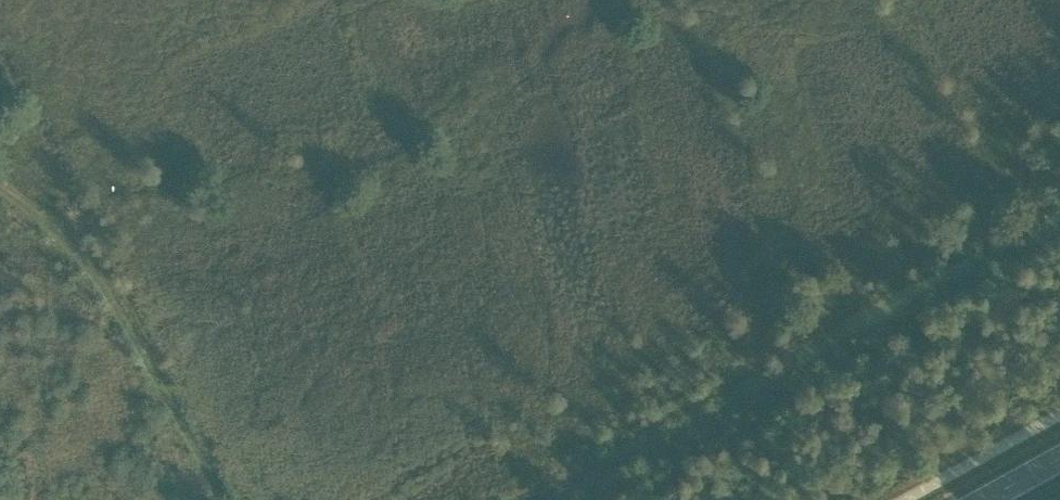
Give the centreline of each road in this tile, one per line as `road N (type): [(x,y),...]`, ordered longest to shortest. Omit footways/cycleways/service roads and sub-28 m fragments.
road 1 (track): [(233,499),(111,297),(47,216),(0,177)]

